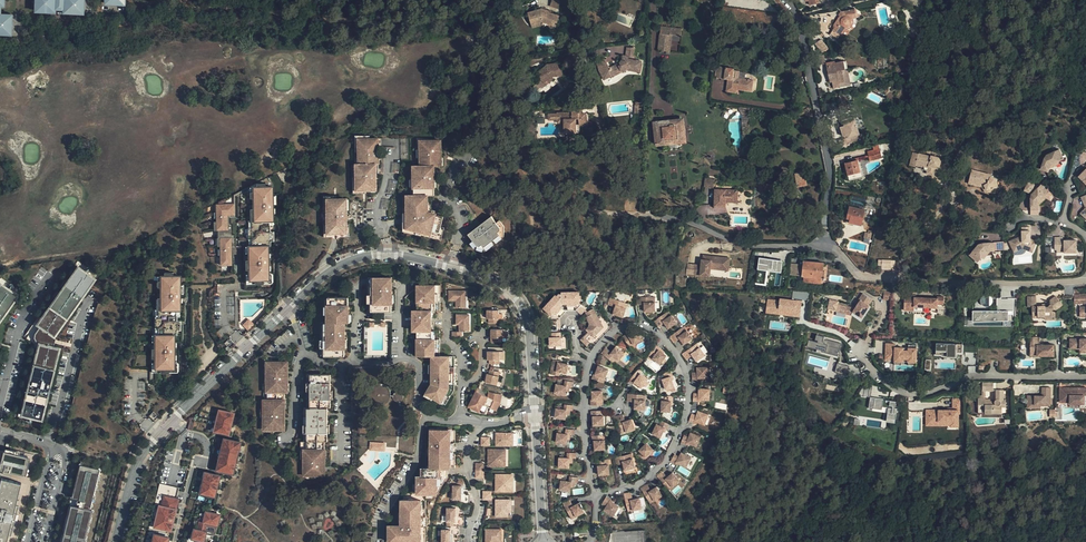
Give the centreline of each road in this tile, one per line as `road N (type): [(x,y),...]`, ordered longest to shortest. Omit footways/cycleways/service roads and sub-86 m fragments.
road 1 (residential): [(535,417),(526,316),(493,279),(370,255),(327,273),(284,311)]
road 2 (residential): [(592,357),(624,326),(649,327),(674,350),(688,385),(683,424),(661,467),(637,484),(598,494)]
road 3 (residential): [(1085,281),(864,277),(826,246)]
road 4 (residential): [(826,246),(832,178),(811,53),(785,0)]
road 5 (track): [(524,236),(526,194),(512,155),(503,51),(494,13),(480,0)]
road 6 (residential): [(1085,377),(970,376),(905,393),(858,353)]
road 7 (track): [(471,0),(363,12),(261,0)]
road 8 (residential): [(826,246),(753,247),(691,223),(638,216)]
road 9 (residential): [(184,432),(201,436),(209,452),(207,464),(197,462),(177,541)]
road 10 (residential): [(598,494),(585,428),(592,357)]
road 11 (residential): [(428,416),(378,538)]
road 12 (residential): [(542,541),(535,417)]

